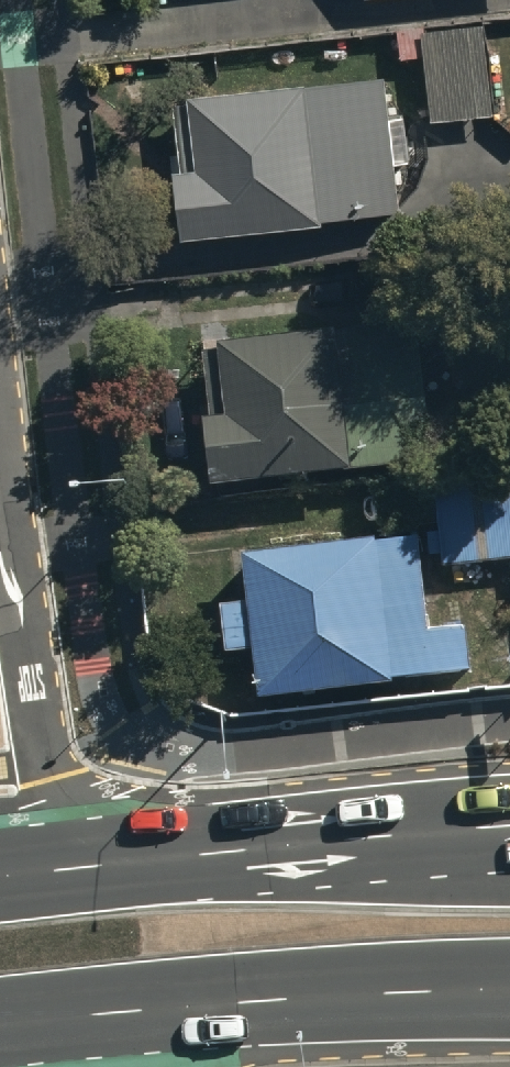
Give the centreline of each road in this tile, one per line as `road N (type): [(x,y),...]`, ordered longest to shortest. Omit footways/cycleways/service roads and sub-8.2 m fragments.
road 1 (tertiary): [(0,549),(54,779),(186,856)]
road 2 (primary): [(509,989),(146,1010)]
road 3 (primary): [(186,856),(509,831)]
road 4 (primary): [(0,876),(186,856)]
road 5 (primary): [(146,1010),(0,1025)]

